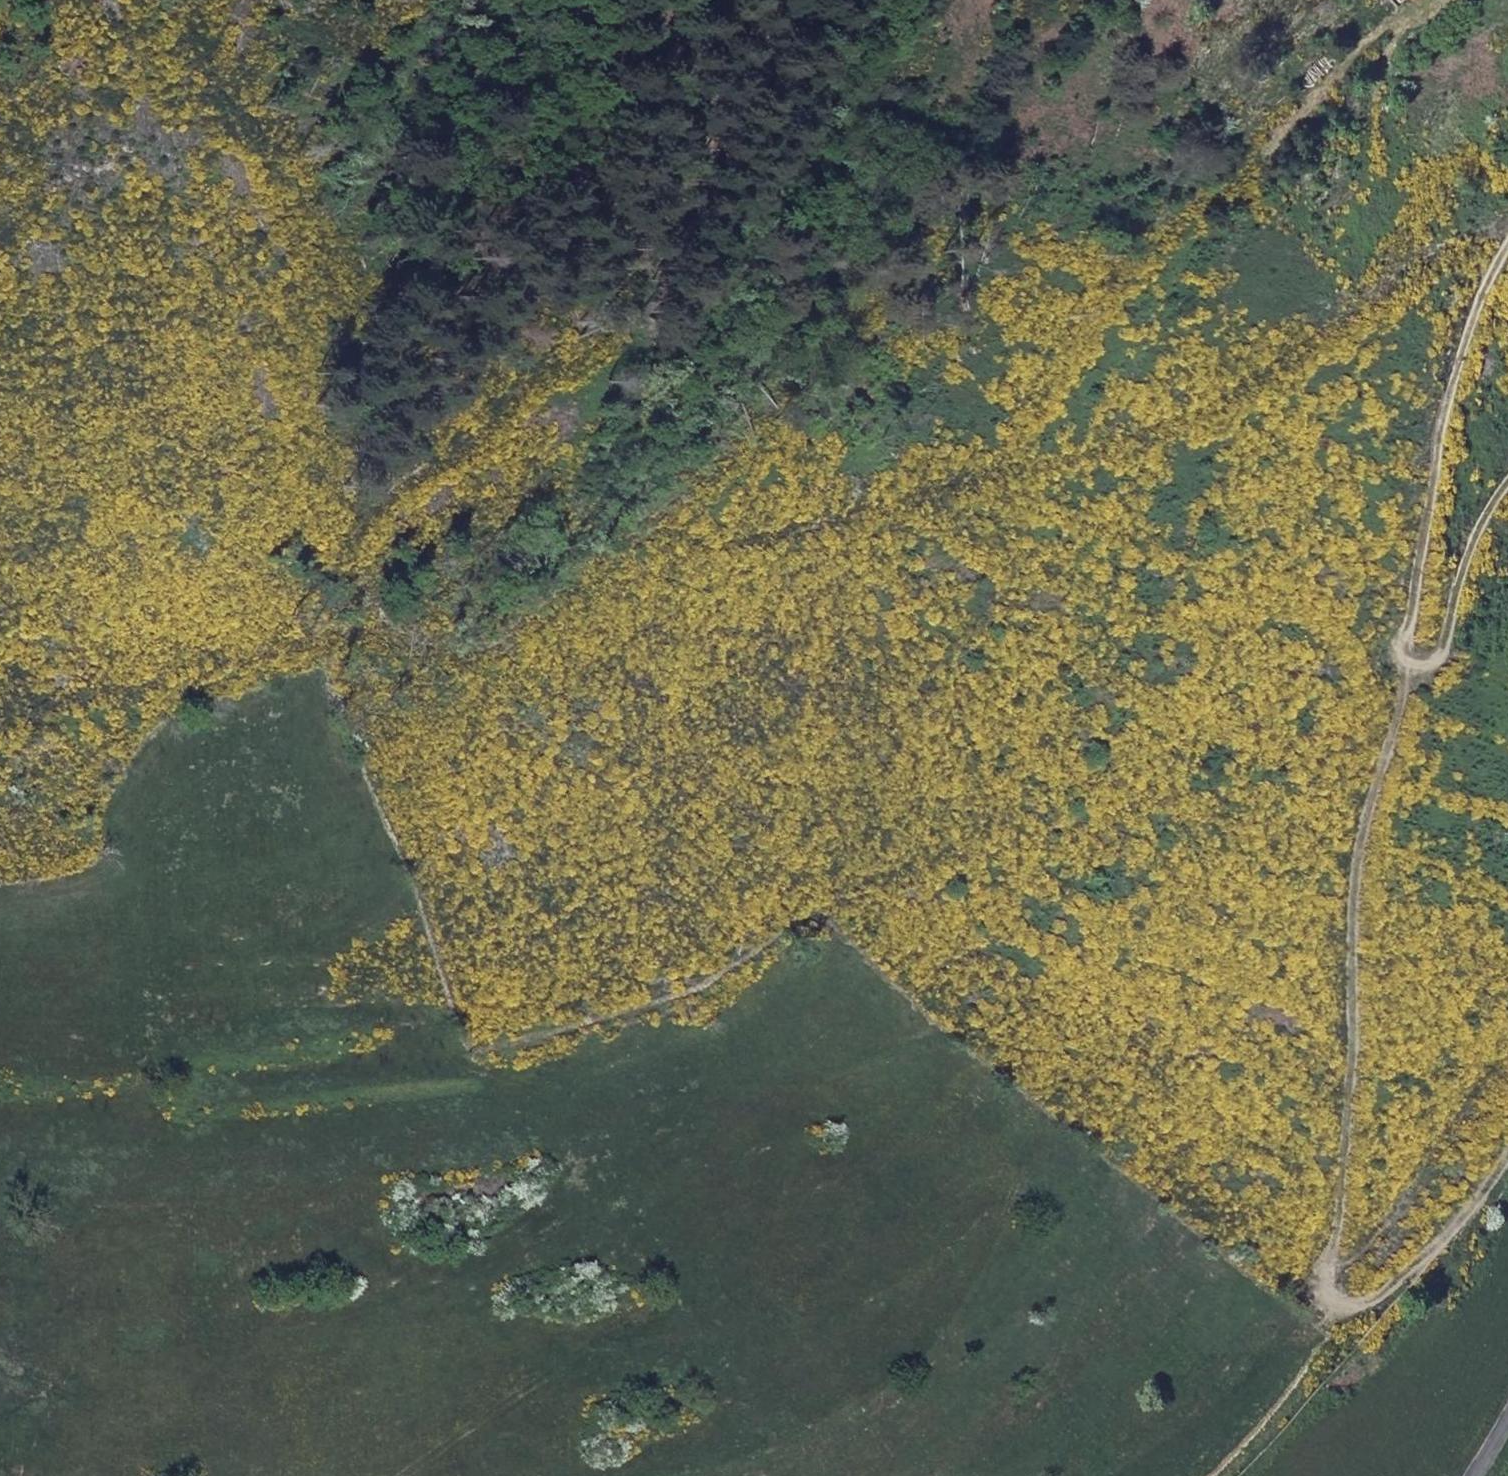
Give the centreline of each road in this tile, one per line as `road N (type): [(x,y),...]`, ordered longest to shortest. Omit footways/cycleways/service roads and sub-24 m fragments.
road 1 (track): [(1321,1403),(1352,1048),(1352,897),(1406,701),(1491,288),(1507,258)]
road 2 (track): [(1507,1101),(1321,1403),(1236,1475)]

